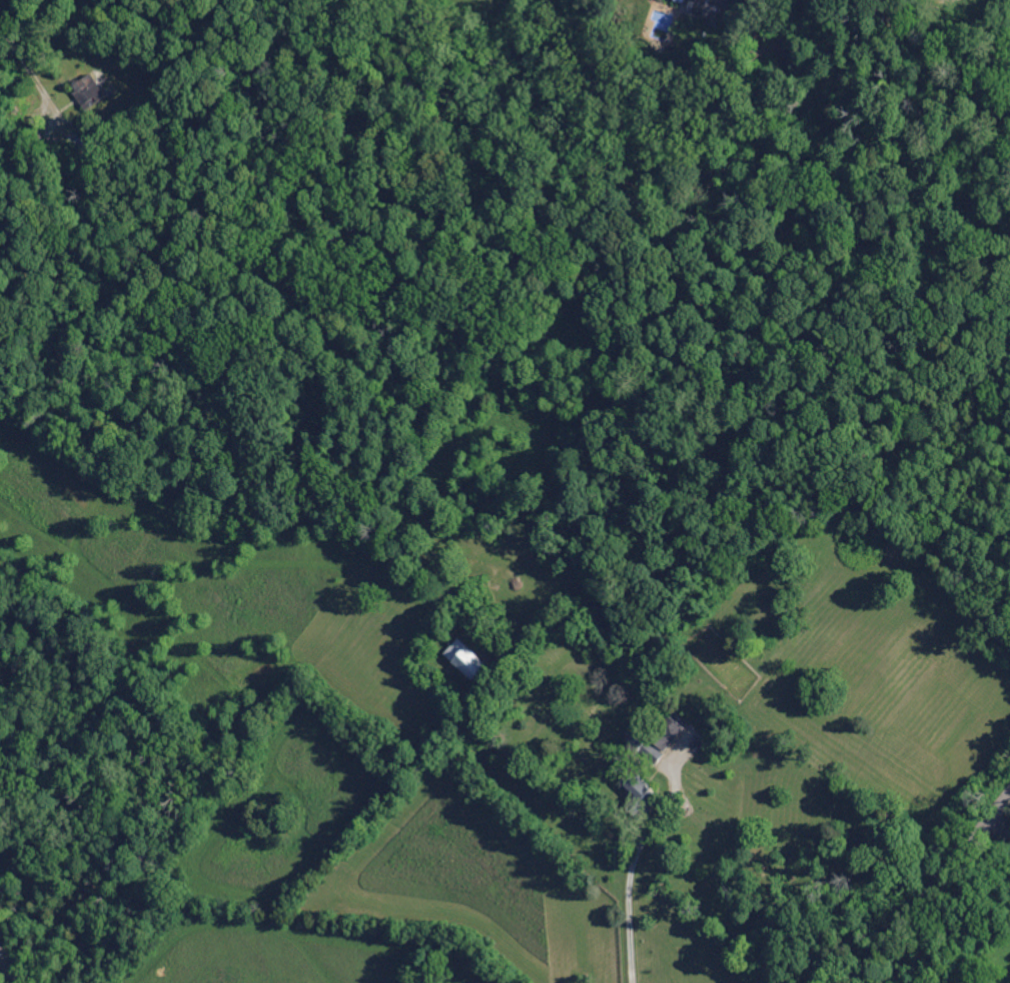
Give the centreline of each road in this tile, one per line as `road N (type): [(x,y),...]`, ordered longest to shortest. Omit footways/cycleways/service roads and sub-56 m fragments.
road 1 (residential): [(853,982),(1009,798)]

